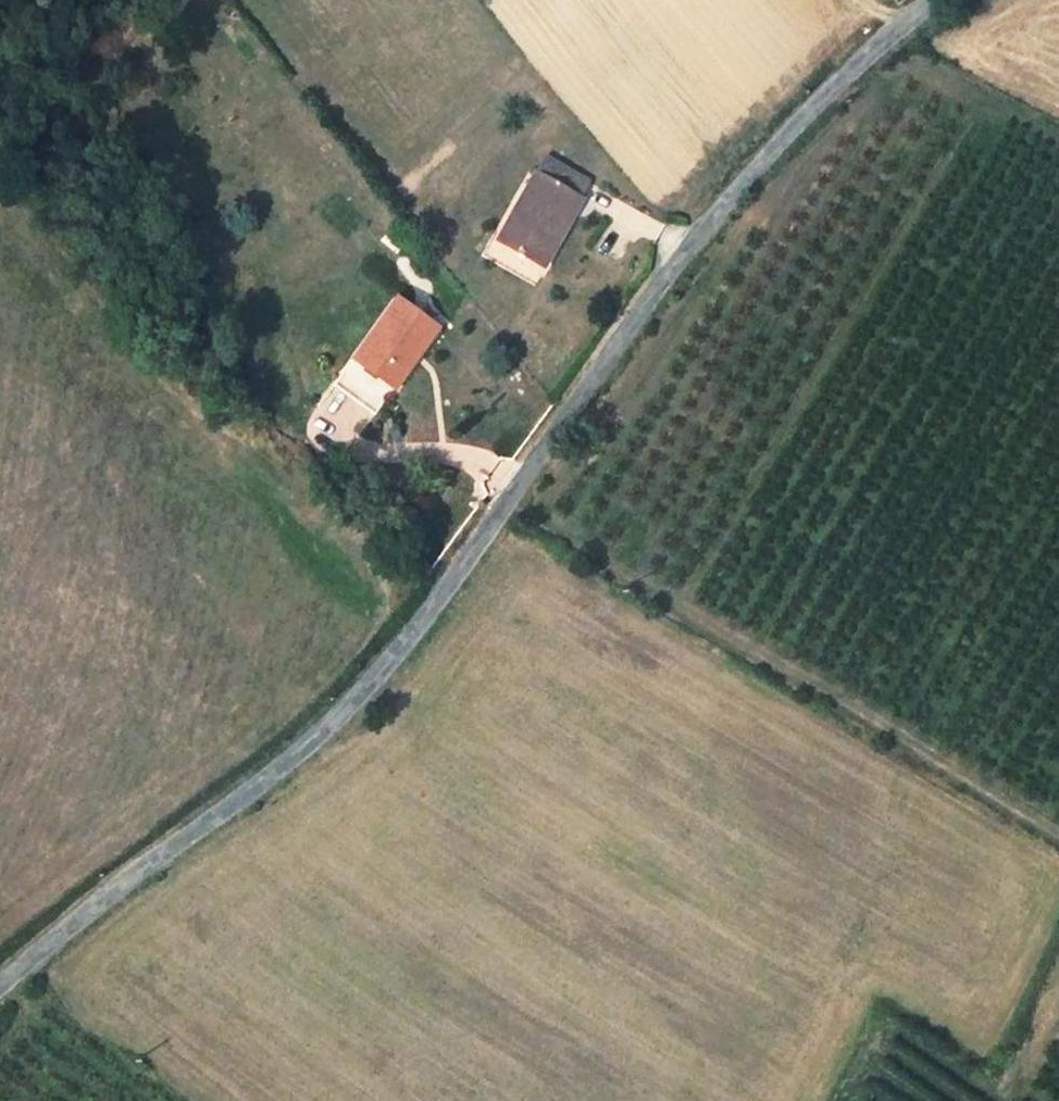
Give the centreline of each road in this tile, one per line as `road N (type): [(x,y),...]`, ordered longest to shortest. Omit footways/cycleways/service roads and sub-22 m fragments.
road 1 (unclassified): [(0,987),(343,713),(439,600),(665,278),(741,185),(934,0)]

